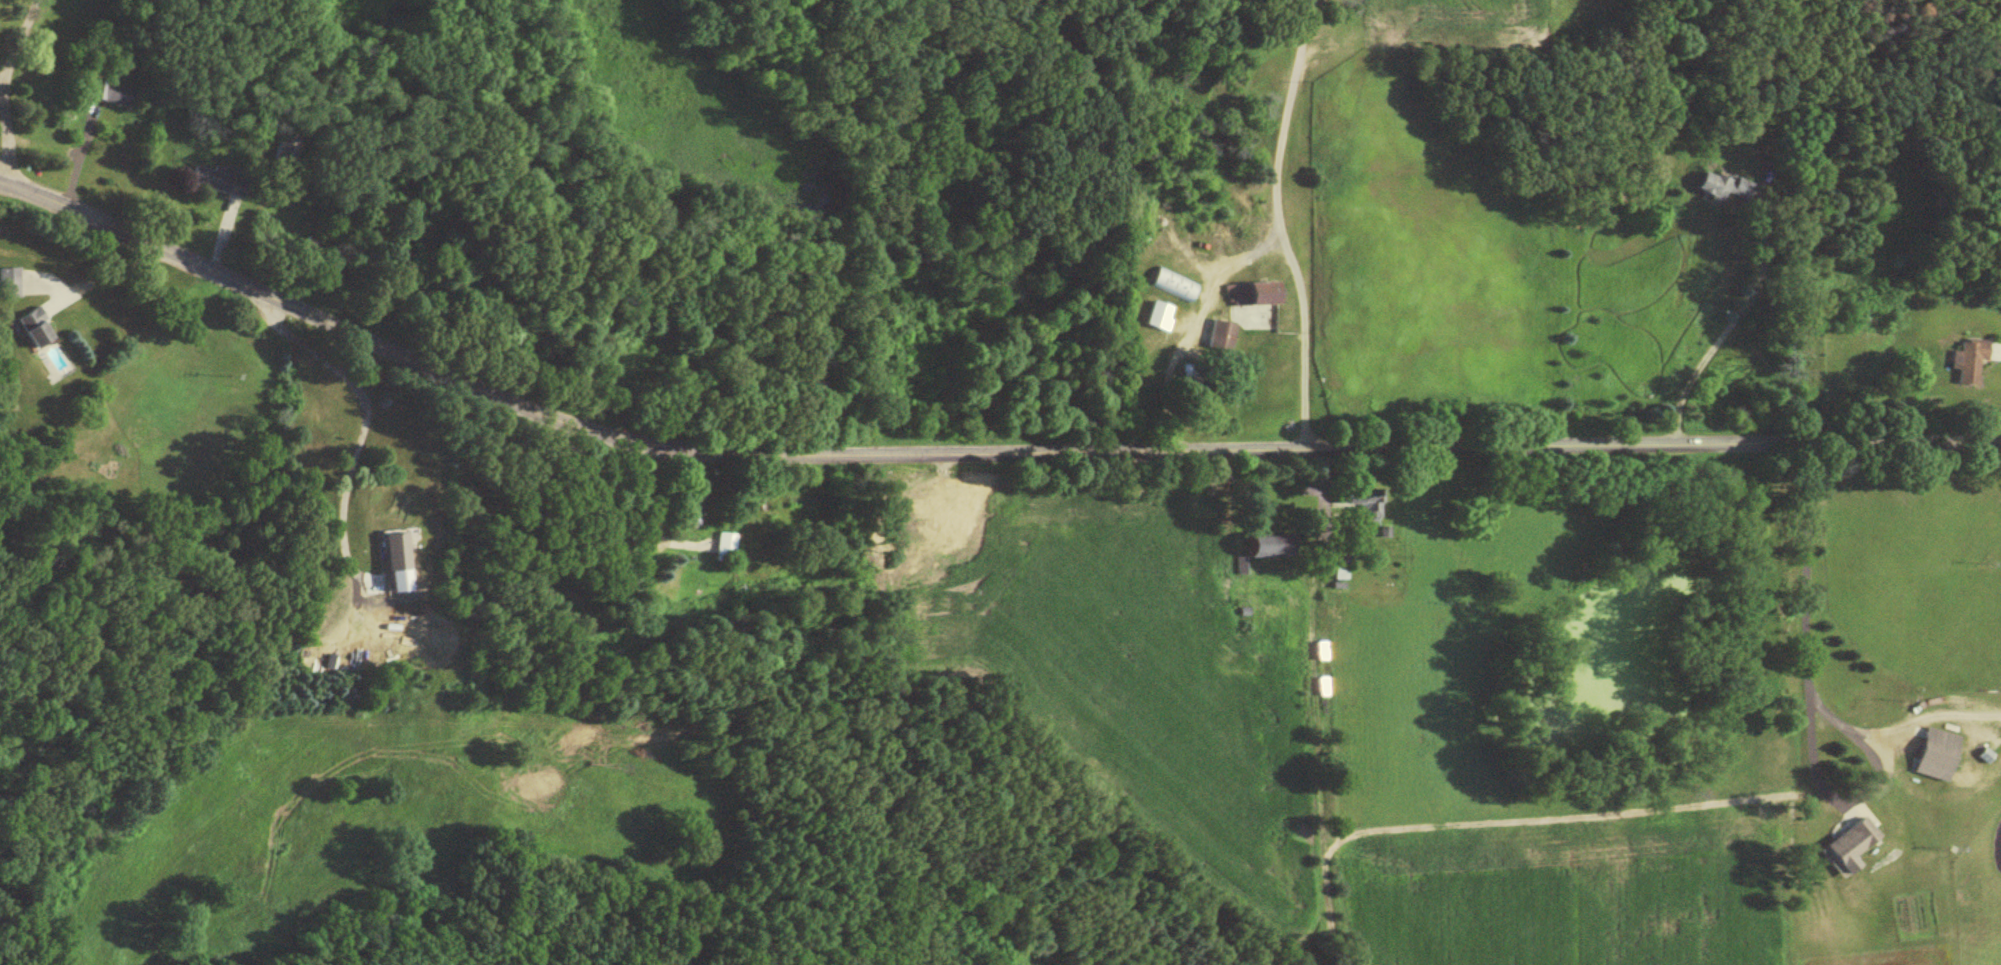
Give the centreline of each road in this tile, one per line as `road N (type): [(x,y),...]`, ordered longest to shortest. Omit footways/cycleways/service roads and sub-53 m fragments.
road 1 (residential): [(2000,438),(824,451),(666,441),(610,433),(0,181)]

